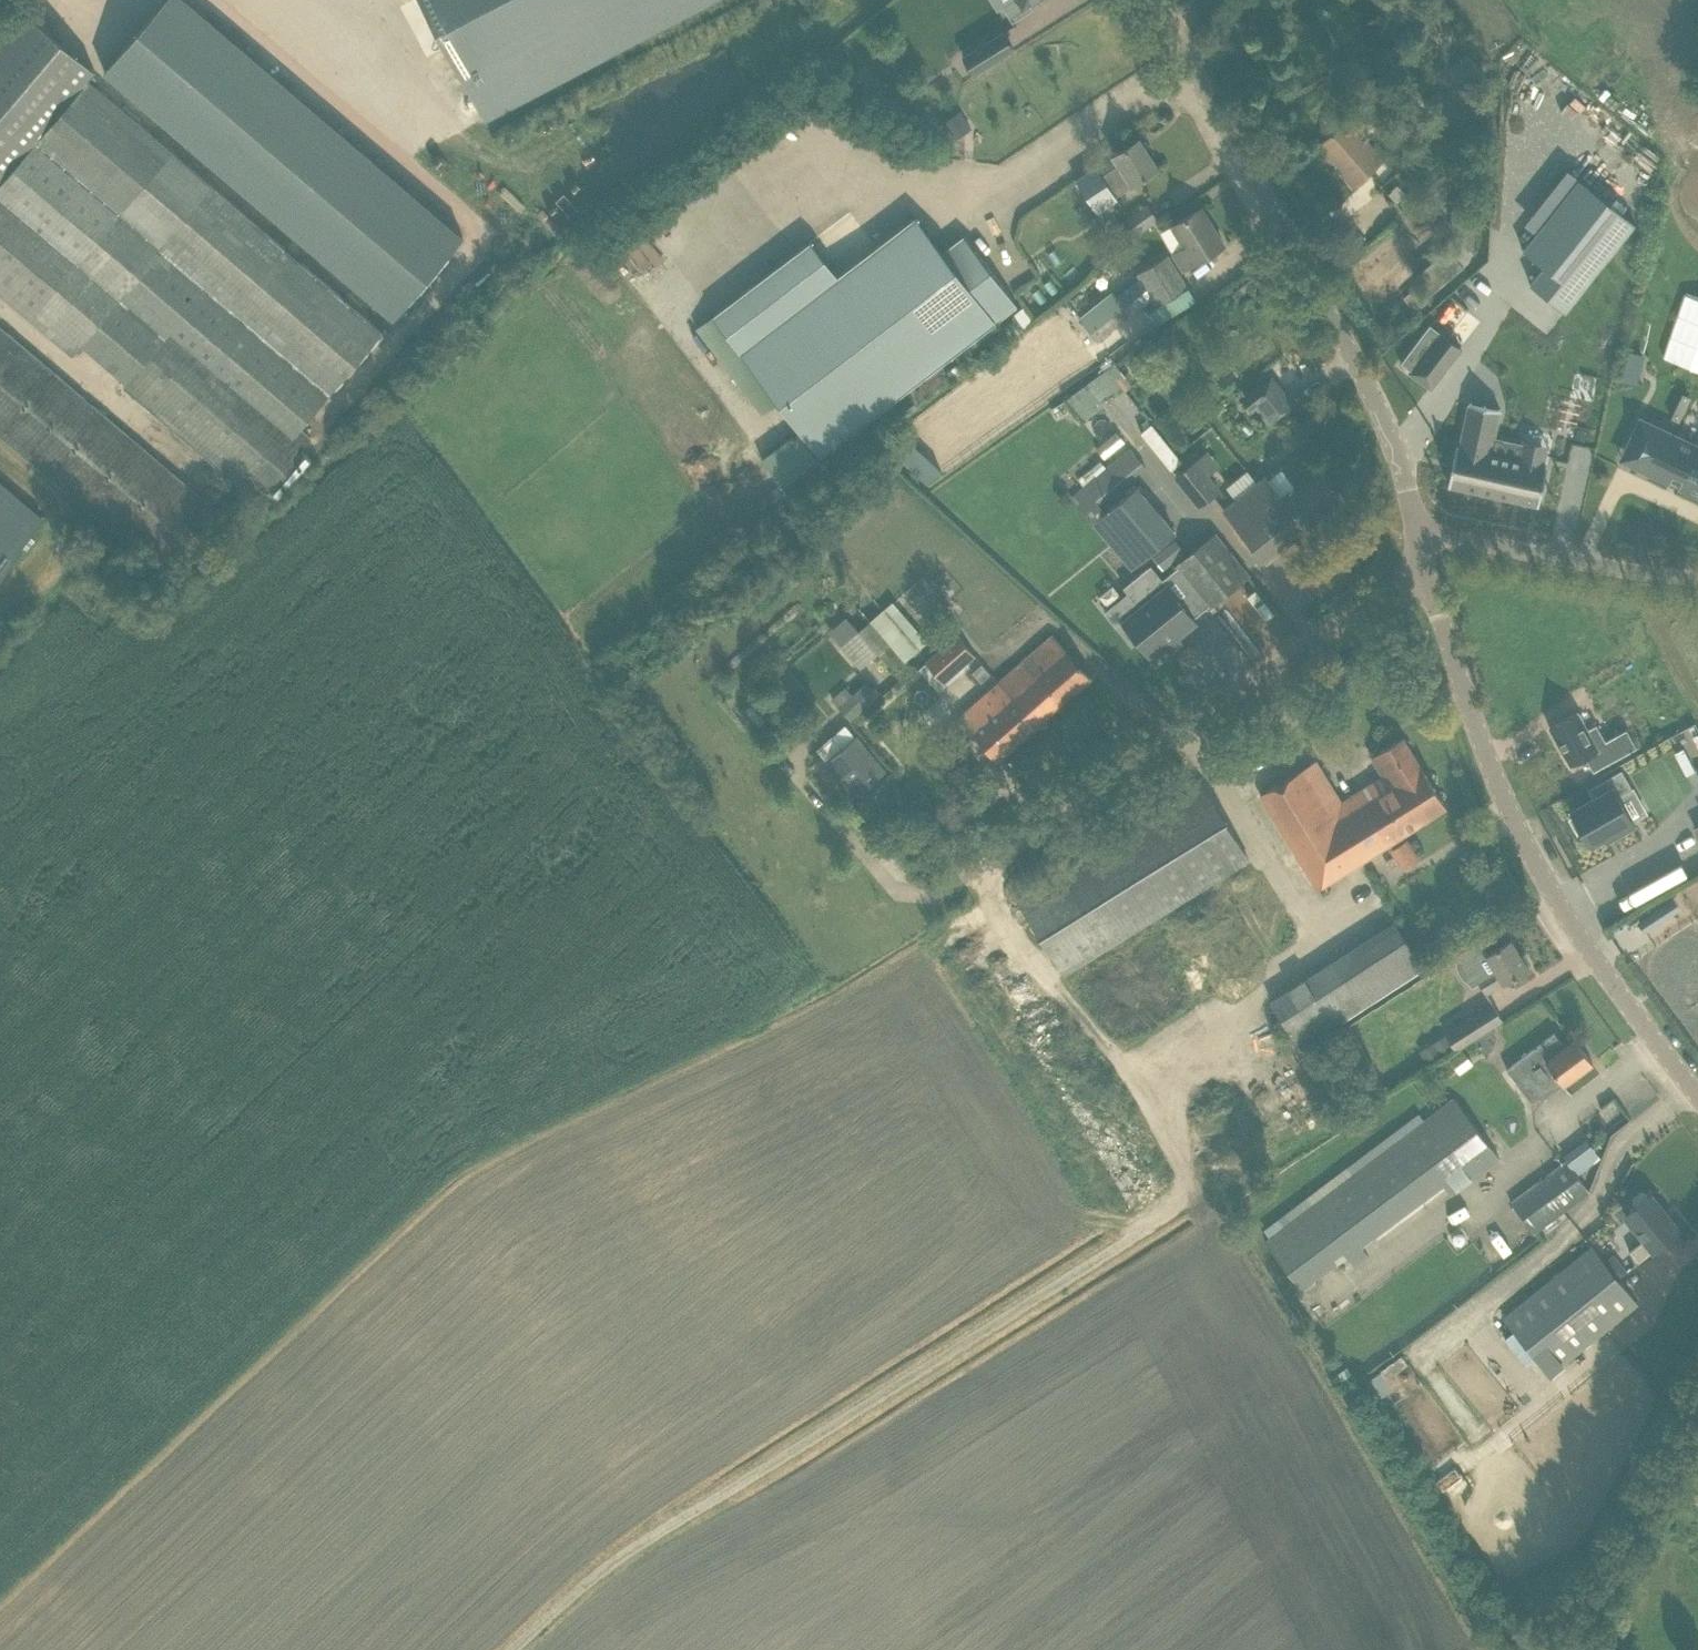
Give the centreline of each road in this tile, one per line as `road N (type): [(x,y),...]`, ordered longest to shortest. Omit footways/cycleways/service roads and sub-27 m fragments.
road 1 (residential): [(797,779),(893,889),(926,896),(1427,559)]
road 2 (tertiary): [(1427,559),(1388,426),(1336,307),(1165,0)]
road 3 (tertiary): [(1697,1091),(1578,930),(1525,842),(1485,749),(1427,559)]
road 4 (unclassified): [(1427,559),(1458,540),(1628,579),(1697,584)]

